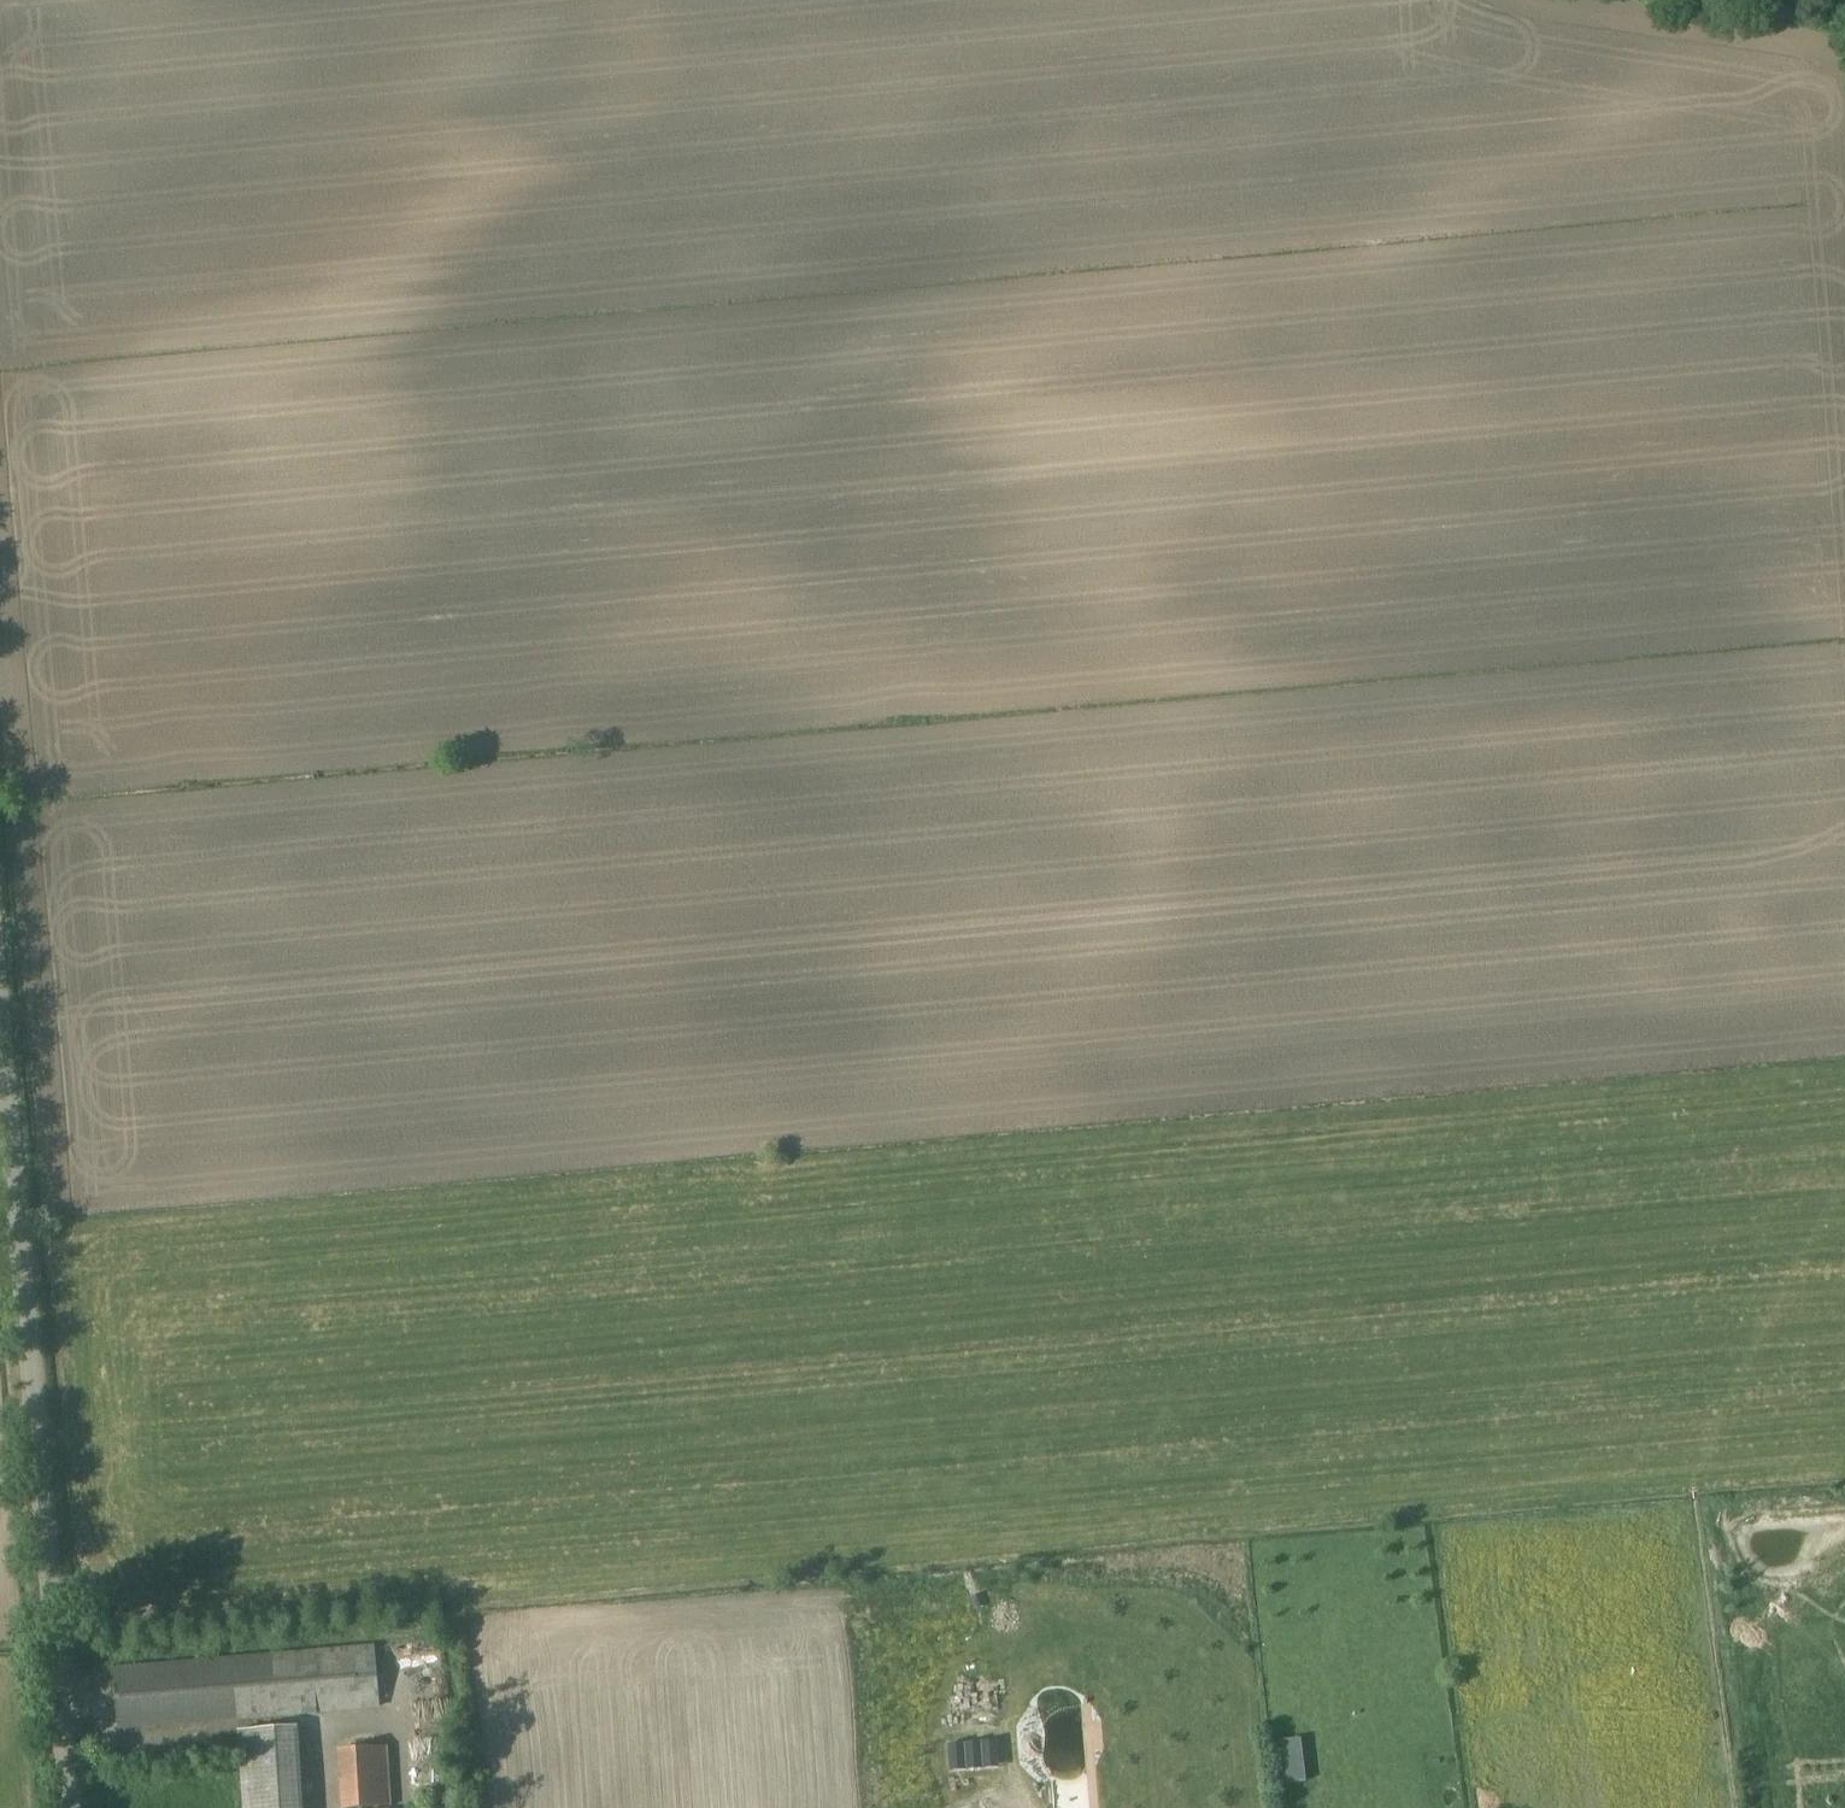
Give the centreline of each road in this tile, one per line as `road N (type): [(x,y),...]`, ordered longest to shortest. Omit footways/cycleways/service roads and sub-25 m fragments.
road 1 (unclassified): [(75,1807),(0,974)]

